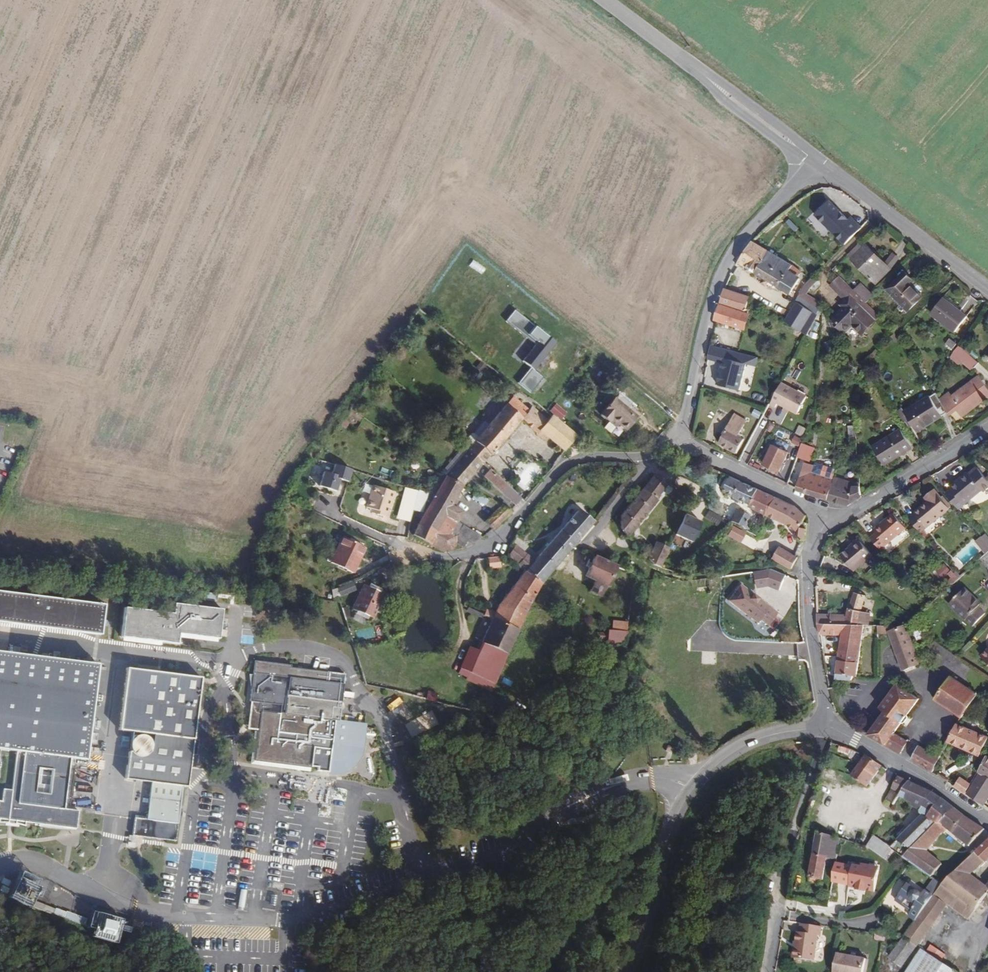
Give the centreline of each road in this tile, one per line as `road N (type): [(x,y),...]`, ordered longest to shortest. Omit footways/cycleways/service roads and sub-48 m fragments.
road 1 (secondary): [(624,971),(647,923),(672,829),(693,793),(746,746),(827,725)]
road 2 (residential): [(816,162),(731,253),(707,310),(675,437)]
road 3 (residential): [(643,456),(591,456),(563,466),(480,551),(448,557),(401,548)]
road 4 (tertiary): [(602,0),(816,162)]
road 5 (residential): [(767,971),(784,854),(827,725)]
road 6 (tertiary): [(816,162),(987,290)]
road 7 (residential): [(827,725),(807,600),(810,551),(825,522)]
road 8 (residential): [(825,522),(987,429)]
road 9 (secondary): [(827,725),(987,820)]
road 10 (residential): [(675,437),(799,500),(825,522)]

